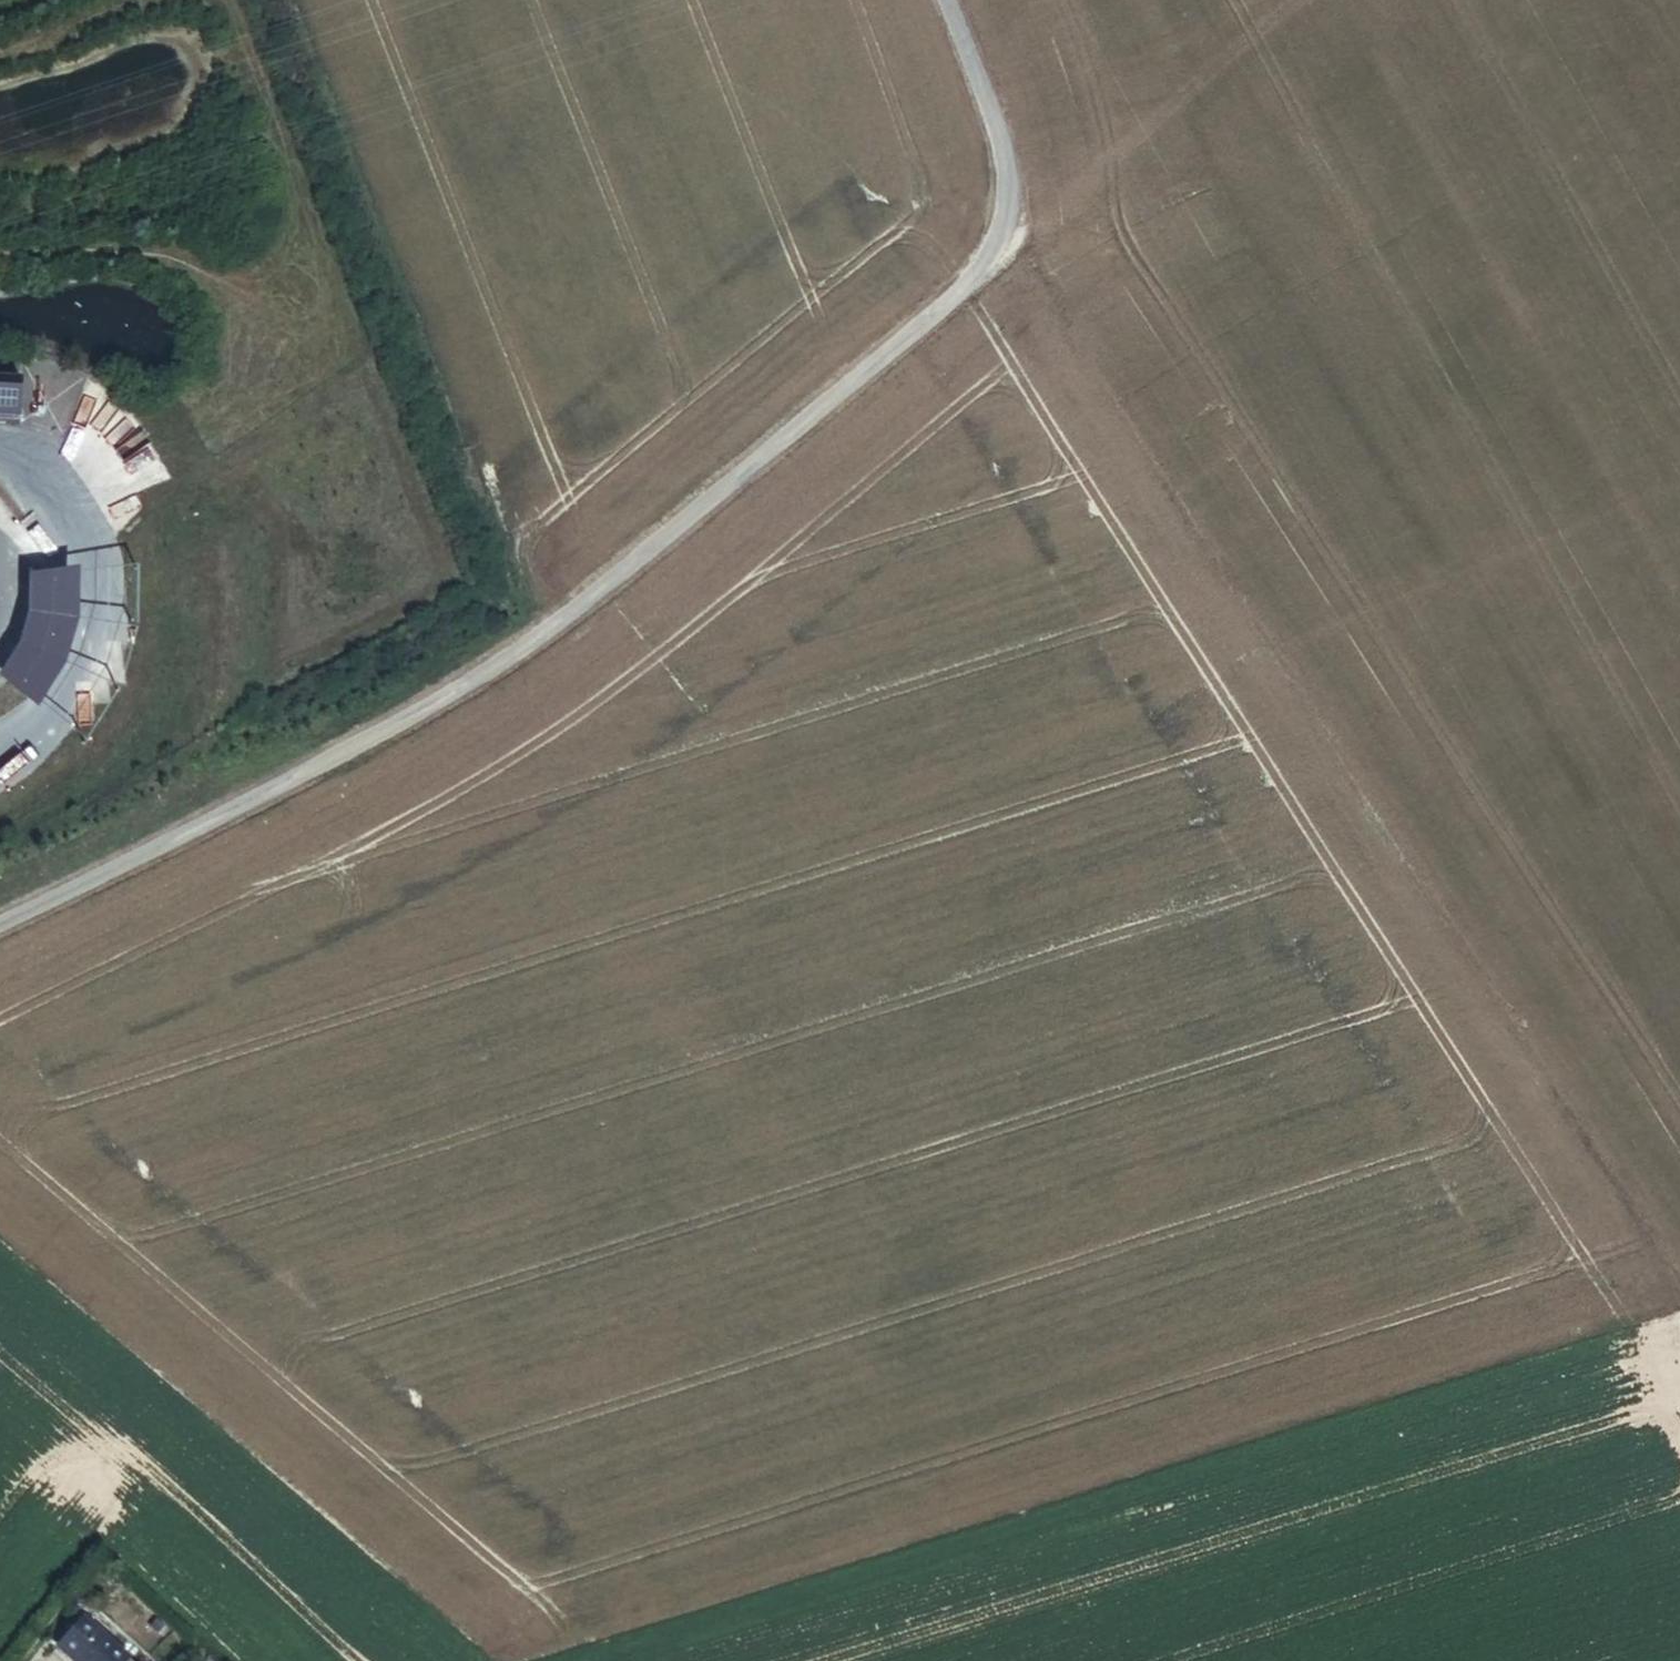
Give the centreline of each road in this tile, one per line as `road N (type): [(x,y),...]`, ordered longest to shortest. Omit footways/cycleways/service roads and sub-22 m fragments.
road 1 (unclassified): [(0,942),(302,790),(474,693),(651,555),(980,274),(1009,212),(1011,171),(948,0)]

